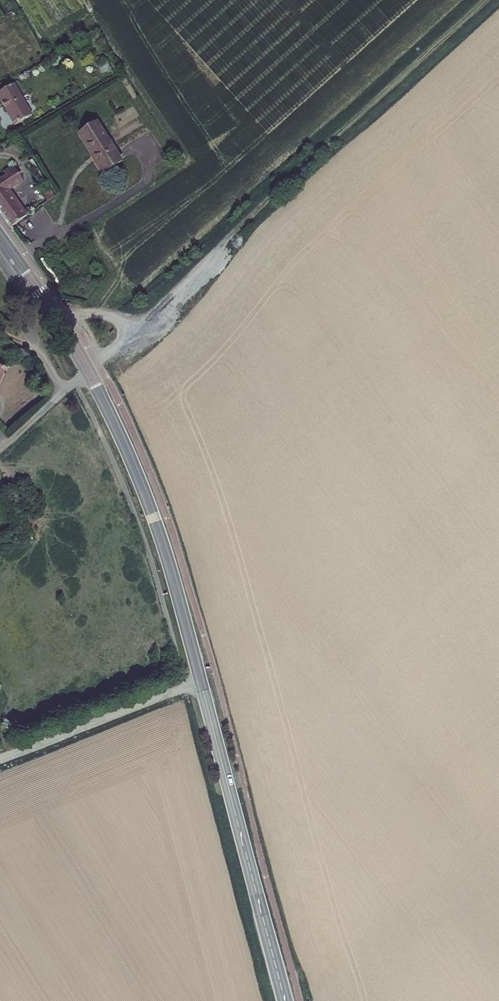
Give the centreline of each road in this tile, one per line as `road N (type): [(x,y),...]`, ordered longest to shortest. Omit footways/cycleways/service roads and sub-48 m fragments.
road 1 (track): [(89,371),(494,0)]
road 2 (secondary): [(0,237),(115,417),(154,514),(201,680)]
road 3 (secondary): [(201,680),(286,1000)]
road 4 (unclassified): [(201,680),(43,742)]

